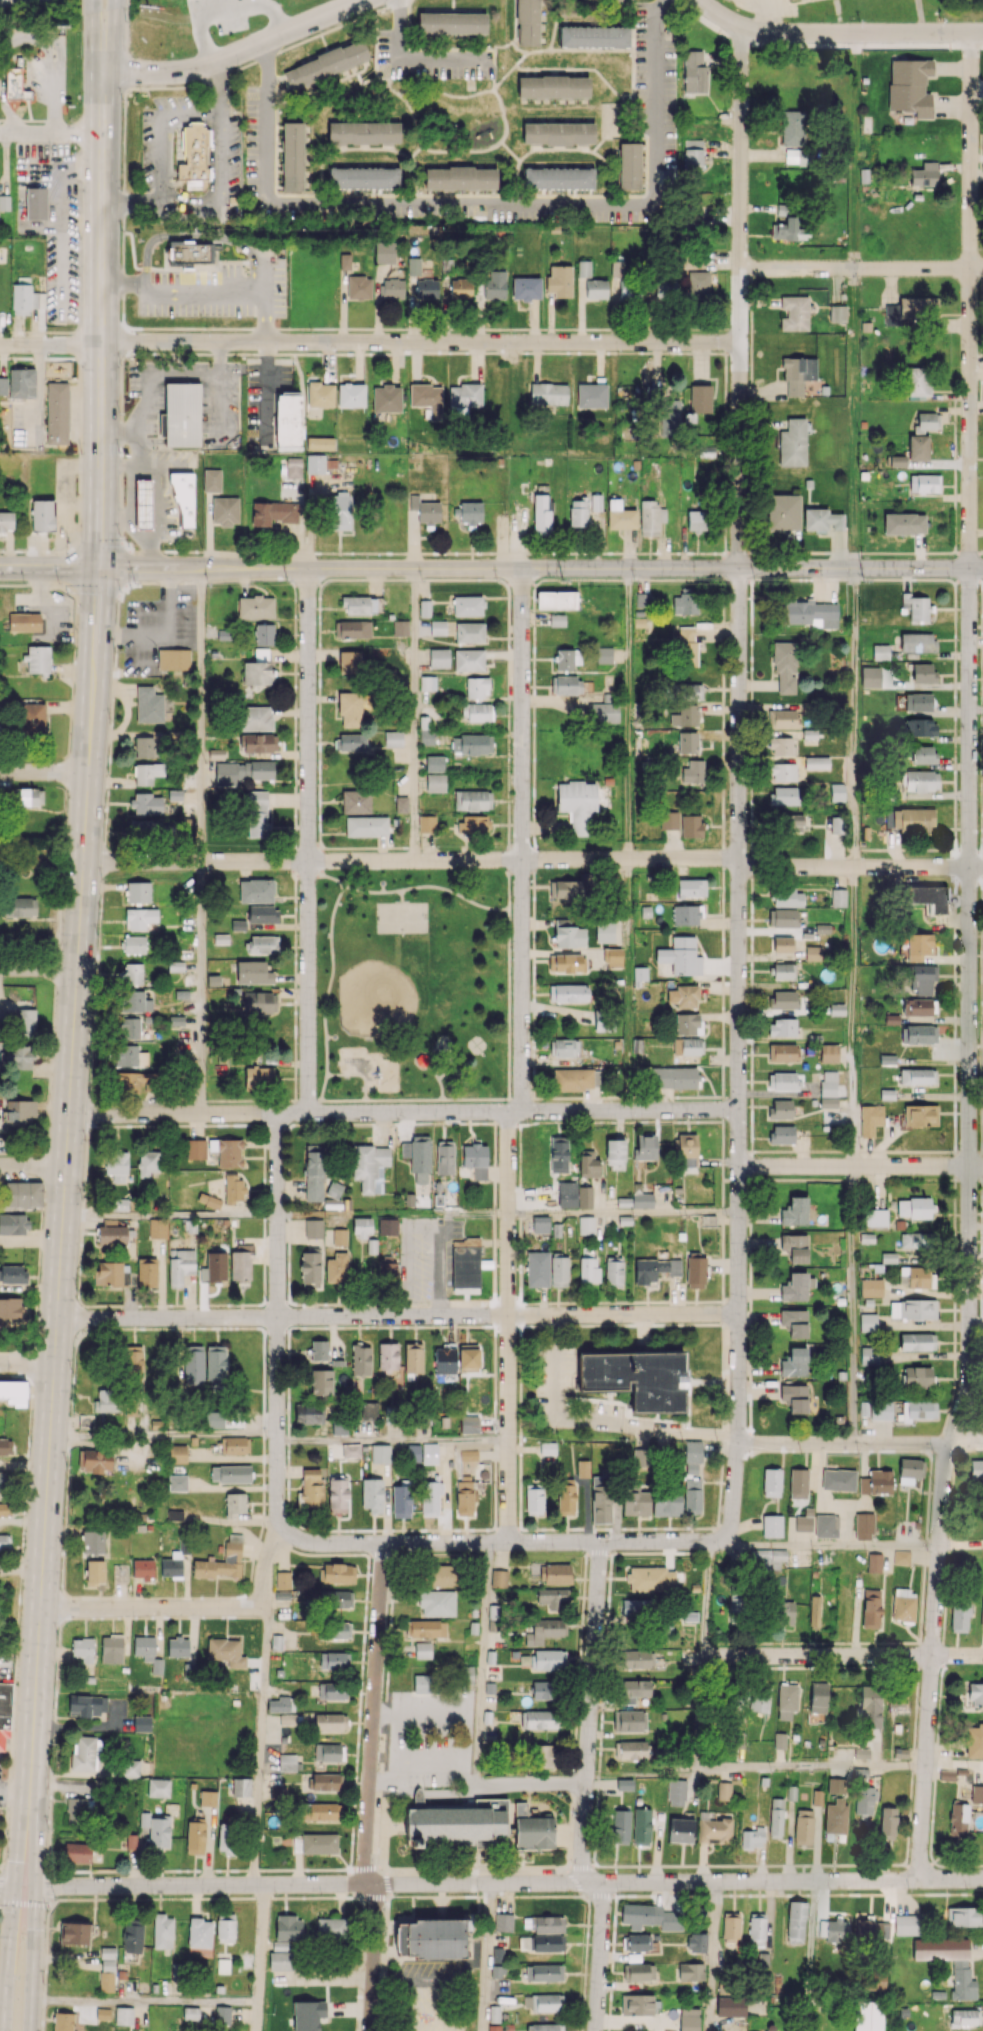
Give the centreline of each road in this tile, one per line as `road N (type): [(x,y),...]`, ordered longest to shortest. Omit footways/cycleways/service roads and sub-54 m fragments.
road 1 (residential): [(972,34),(969,1373),(942,1489),(920,1879)]
road 2 (primary): [(103,74),(101,524),(24,1885)]
road 3 (residential): [(743,26),(739,1213),(730,1542)]
road 4 (secondary): [(982,568),(0,568)]
road 5 (residential): [(522,569),(522,1089),(508,1129),(508,1542)]
road 6 (residential): [(982,1878),(24,1885)]
road 7 (residential): [(982,867),(760,867),(718,858),(84,863)]
road 8 (residential): [(740,342),(0,345)]
road 9 (residential): [(738,1313),(56,1318)]
road 10 (residential): [(739,1109),(69,1114)]
road 11 (residential): [(308,568),(308,1113)]
road 12 (residential): [(278,1113),(277,1511),(284,1531),(265,1565),(259,1604)]
road 13 (residential): [(599,1541),(581,1855),(603,1908),(596,2030)]
road 14 (residential): [(383,1543),(366,1845),(377,1908),(370,2030)]
road 15 (residential): [(730,1542),(313,1543),(284,1531)]
road 16 (residential): [(982,34),(772,34),(730,22),(697,0)]
road 17 (residential): [(982,1656),(704,1655)]
road 18 (residential): [(363,0),(194,68),(103,74)]
road 19 (residential): [(982,1443),(737,1439)]
road 20 (residential): [(982,1166),(739,1166)]
road 21 (residential): [(982,268),(740,269)]
road 22 (residential): [(259,1604),(41,1609)]
road 23 (primary): [(24,1885),(12,1902),(3,2030)]
road 24 (primary): [(29,2030),(35,1903),(24,1885)]
road 25 (residential): [(264,1886),(257,2030)]

